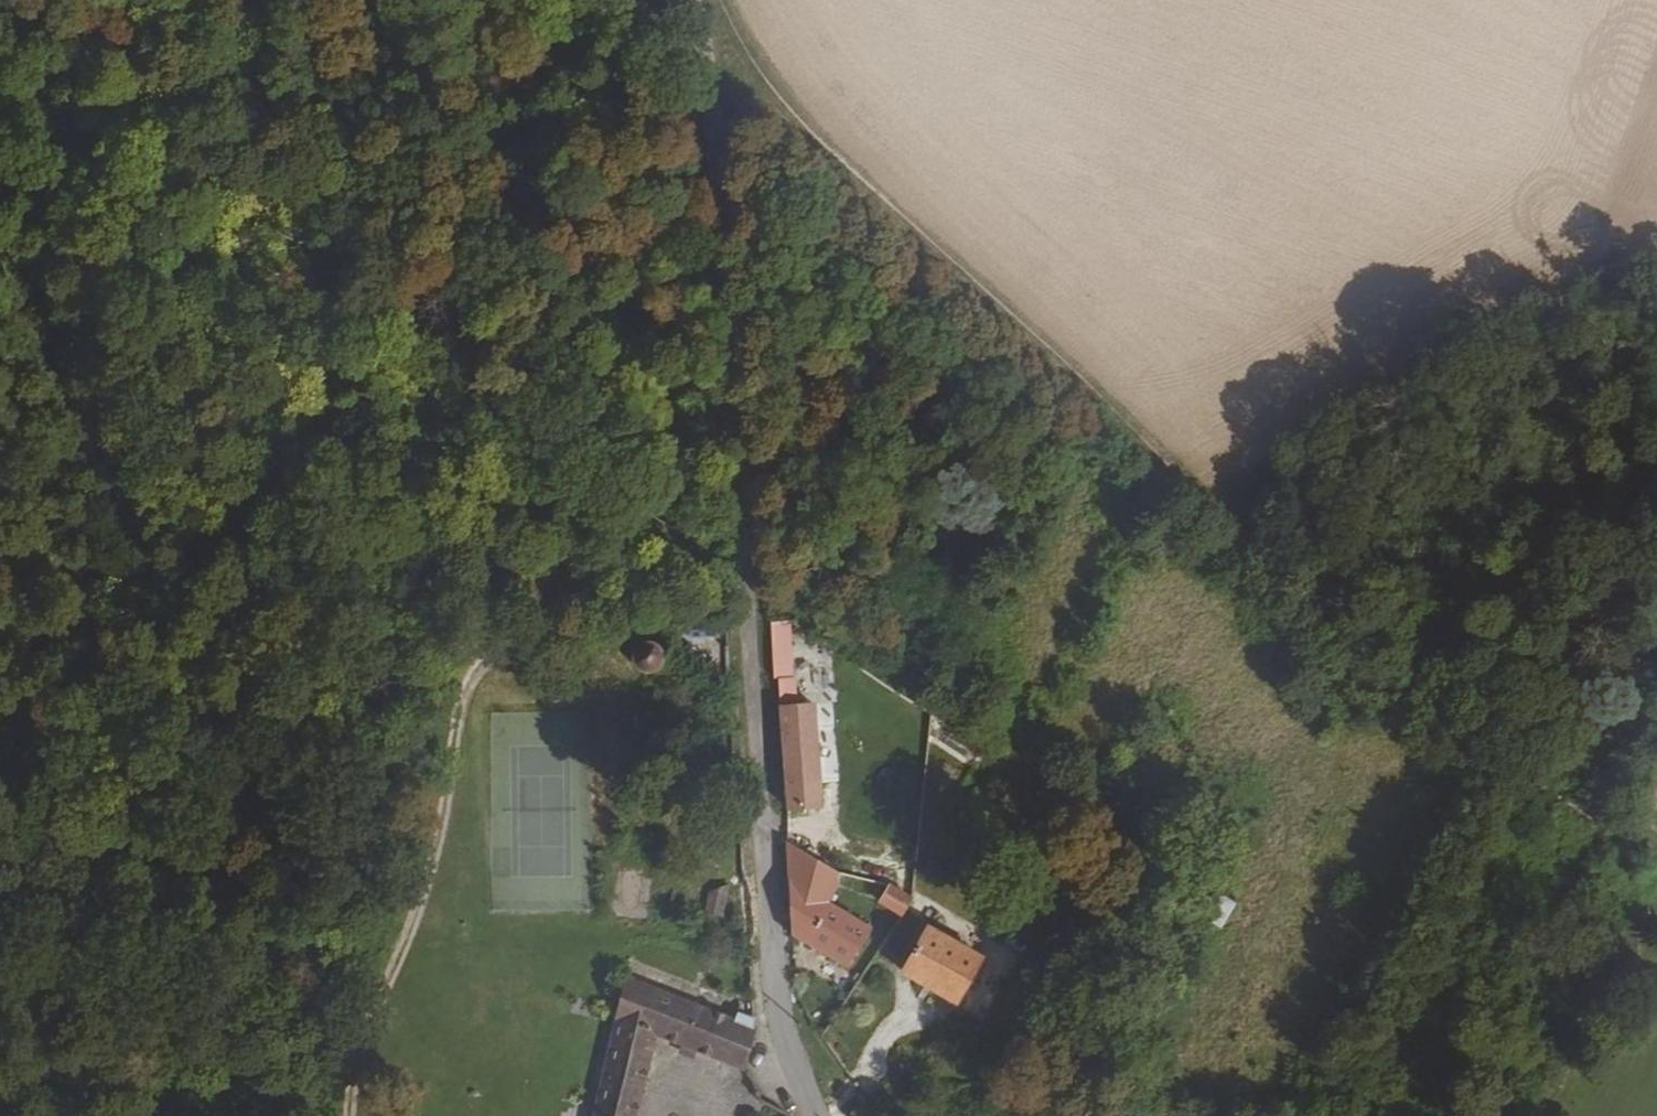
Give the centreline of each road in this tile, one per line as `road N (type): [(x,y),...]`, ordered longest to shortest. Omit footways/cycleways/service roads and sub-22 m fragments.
road 1 (track): [(706,0),(743,591)]
road 2 (tertiary): [(743,591),(774,1001),(814,1115)]

